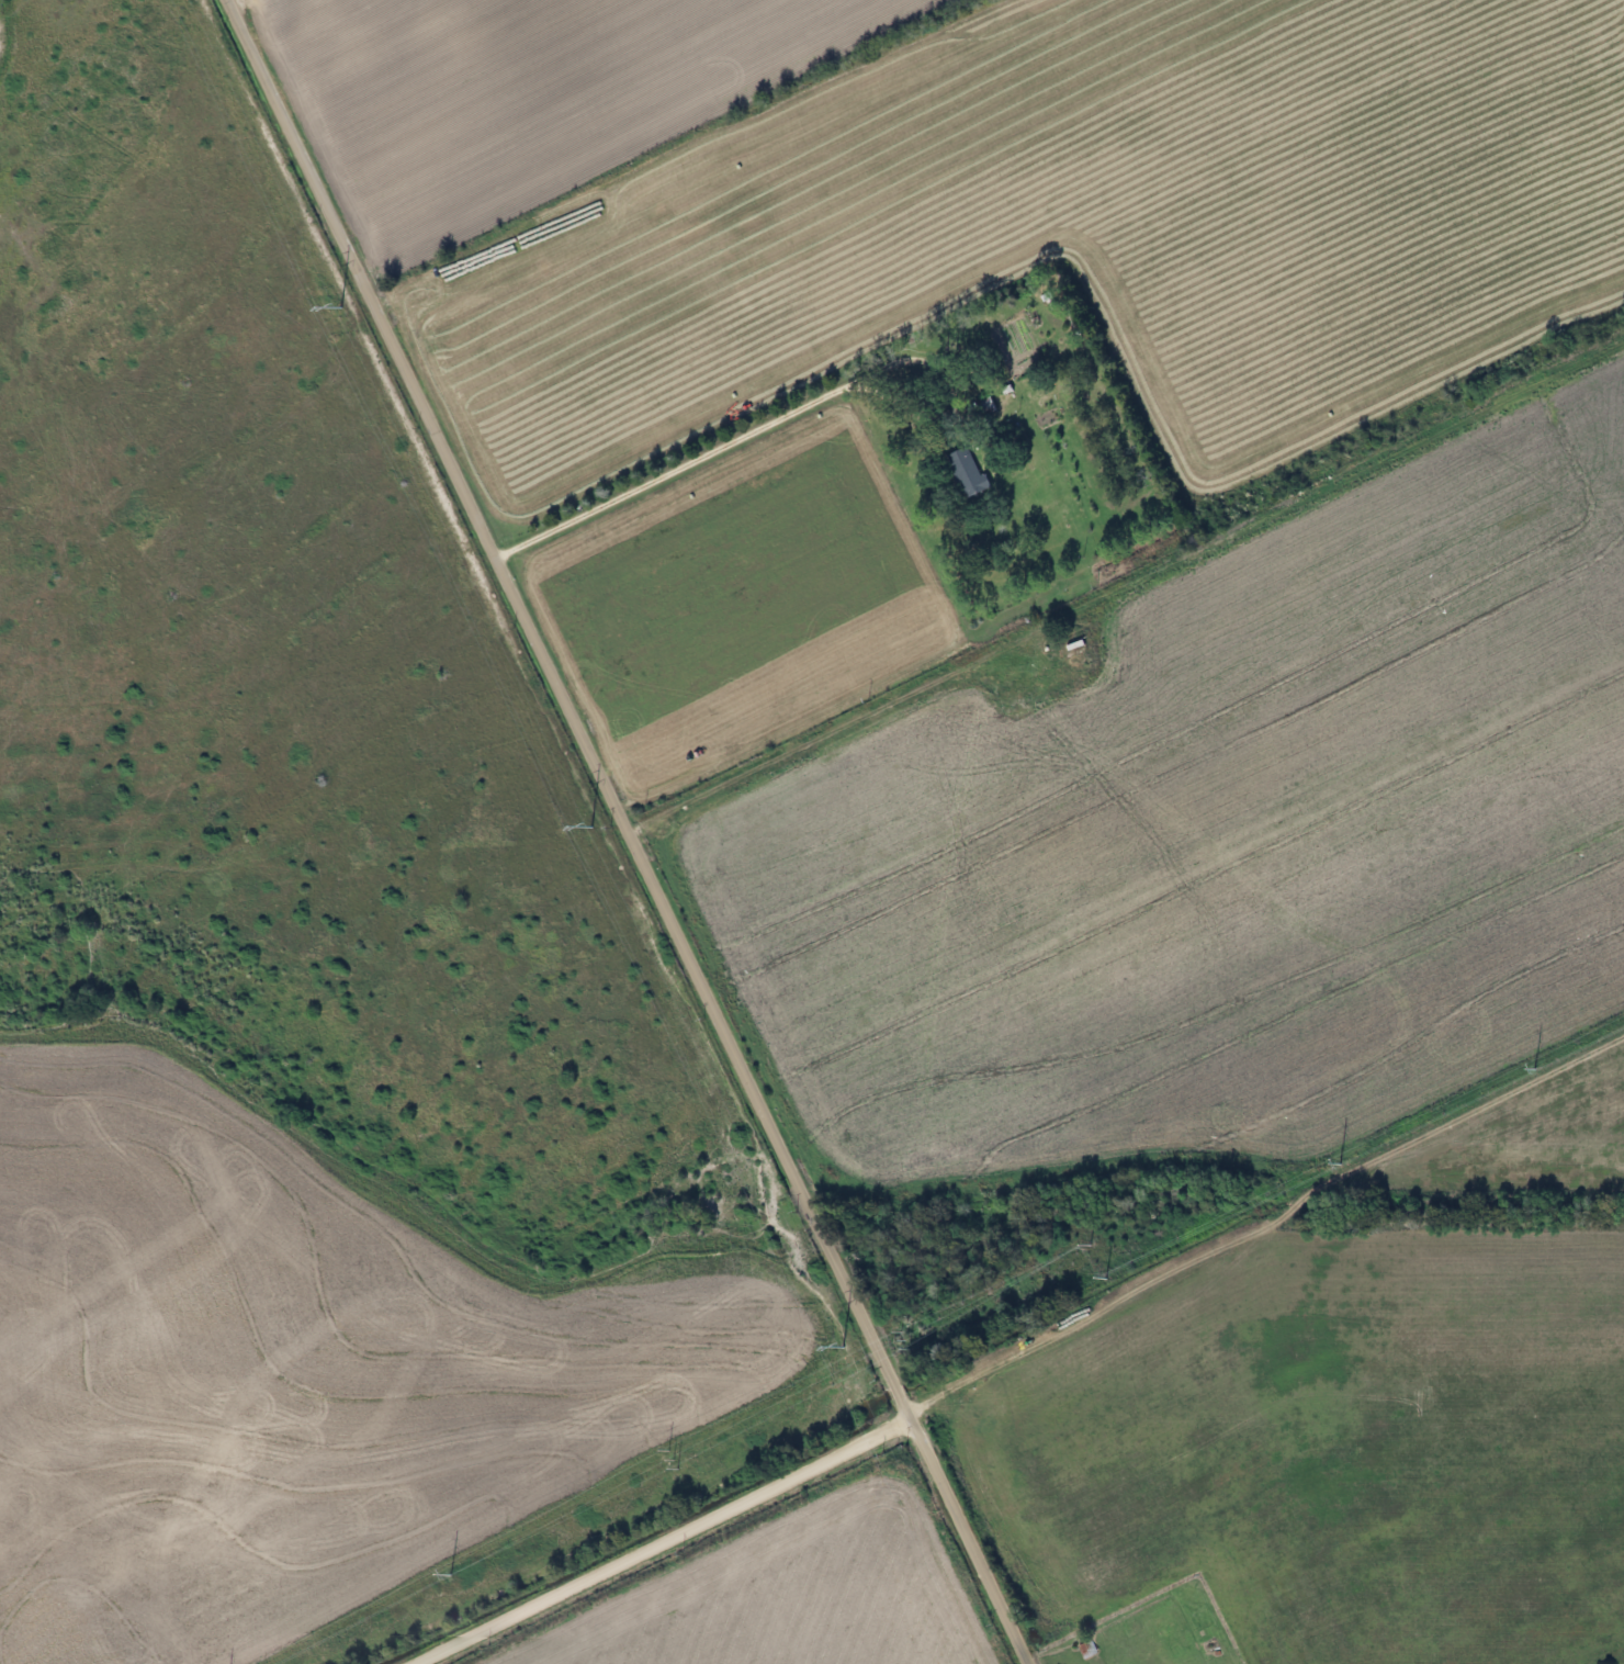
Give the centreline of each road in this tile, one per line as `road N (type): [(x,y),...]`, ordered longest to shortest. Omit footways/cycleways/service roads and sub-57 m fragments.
road 1 (residential): [(1032,1663),(229,0)]
road 2 (residential): [(911,1420),(418,1663)]
road 3 (residential): [(494,552),(730,446),(915,345)]
road 4 (residential): [(1029,1659),(1182,1584)]

